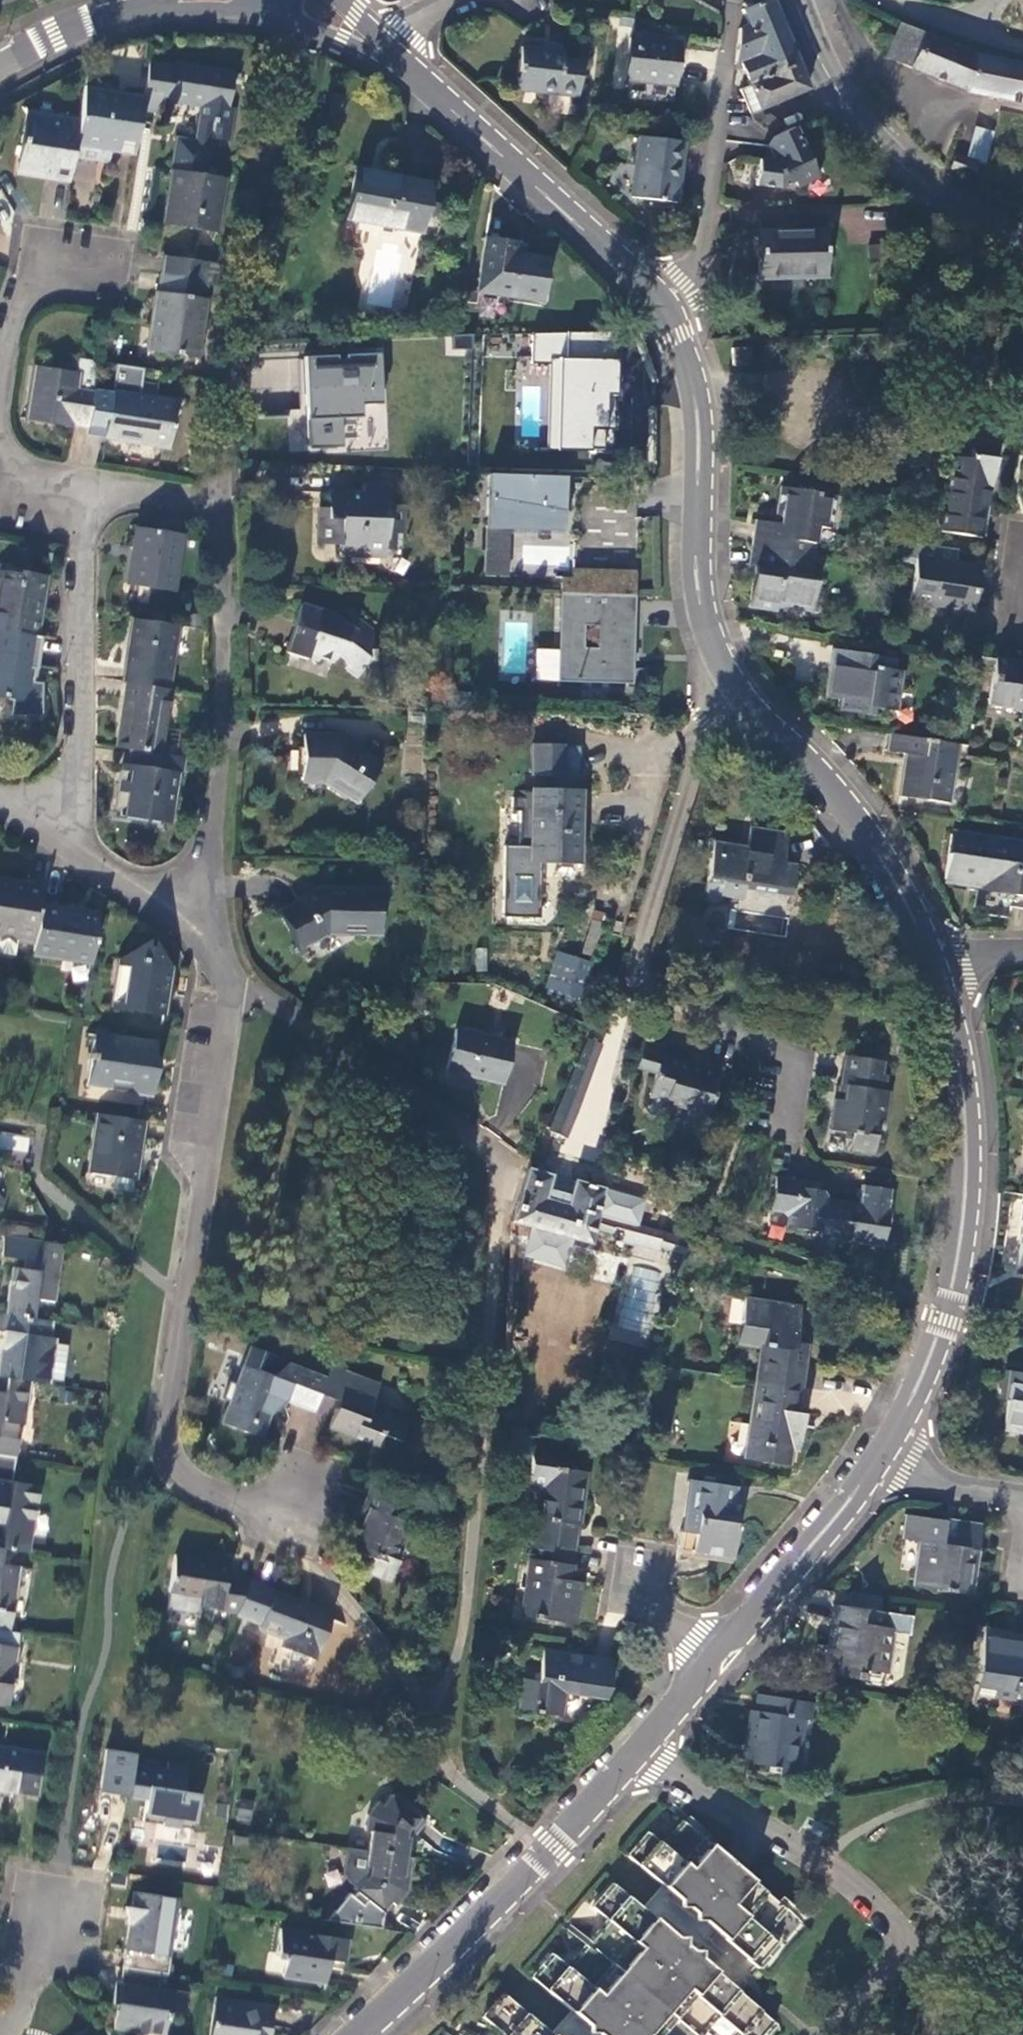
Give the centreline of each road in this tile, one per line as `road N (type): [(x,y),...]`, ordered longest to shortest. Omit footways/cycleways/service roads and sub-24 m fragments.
road 1 (residential): [(167,893),(227,978),(169,1451),(223,1501),(286,1516)]
road 2 (residential): [(724,669),(638,948),(637,975),(656,996),(789,1060),(780,1126)]
road 3 (residential): [(886,1447),(949,1307),(964,1222),(966,1115),(937,965)]
road 4 (unclassified): [(635,1753),(822,1862),(882,1909),(947,2034)]
road 5 (residential): [(354,2034),(545,1855),(635,1753)]
road 6 (residential): [(669,312),(376,47)]
road 7 (residential): [(937,965),(861,825),(724,669)]
road 8 (residential): [(724,669),(706,628),(694,550),(695,384),(669,312)]
road 9 (tertiary): [(790,0),(864,130),(943,199),(1022,252)]
road 10 (residential): [(68,840),(85,552),(77,502)]
road 11 (residential): [(738,0),(704,247),(669,312)]
road 12 (residential): [(717,1665),(886,1447)]
road 13 (residential): [(77,502),(158,494),(215,514),(223,610)]
road 14 (residential): [(0,67),(55,36),(186,0)]
road 15 (residential): [(226,734),(206,865),(167,893)]
road 16 (residential): [(0,378),(12,321),(31,287),(84,266)]
road 17 (residential): [(886,1447),(933,1481),(1022,1502)]
road 18 (residential): [(1022,47),(897,0)]
road 19 (residential): [(7,2034),(57,1921)]
road 20 (residential): [(635,1753),(717,1665)]

